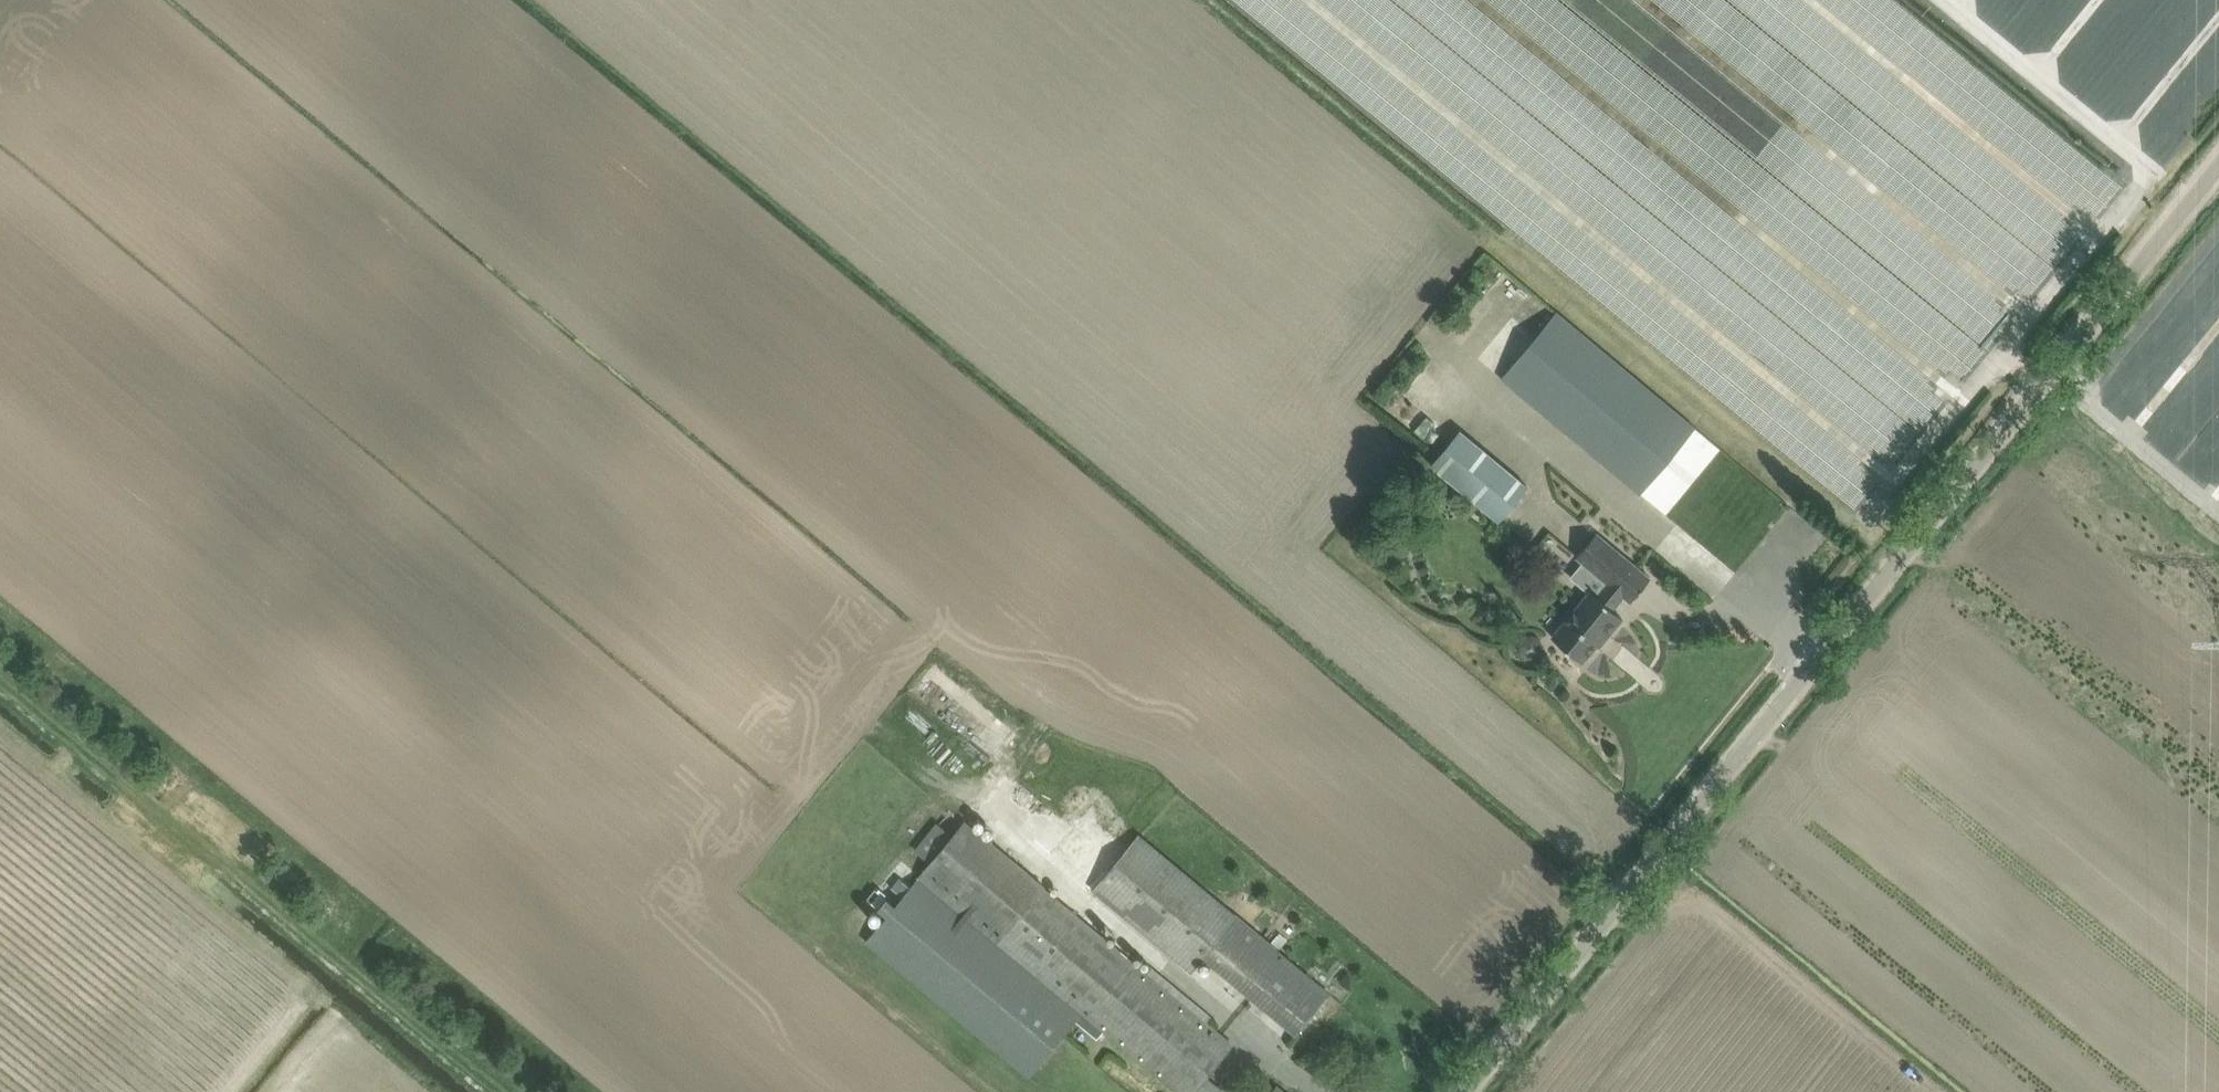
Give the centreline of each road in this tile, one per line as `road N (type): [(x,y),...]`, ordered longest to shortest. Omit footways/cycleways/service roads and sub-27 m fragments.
road 1 (unclassified): [(1462,1091),(2218,164)]

